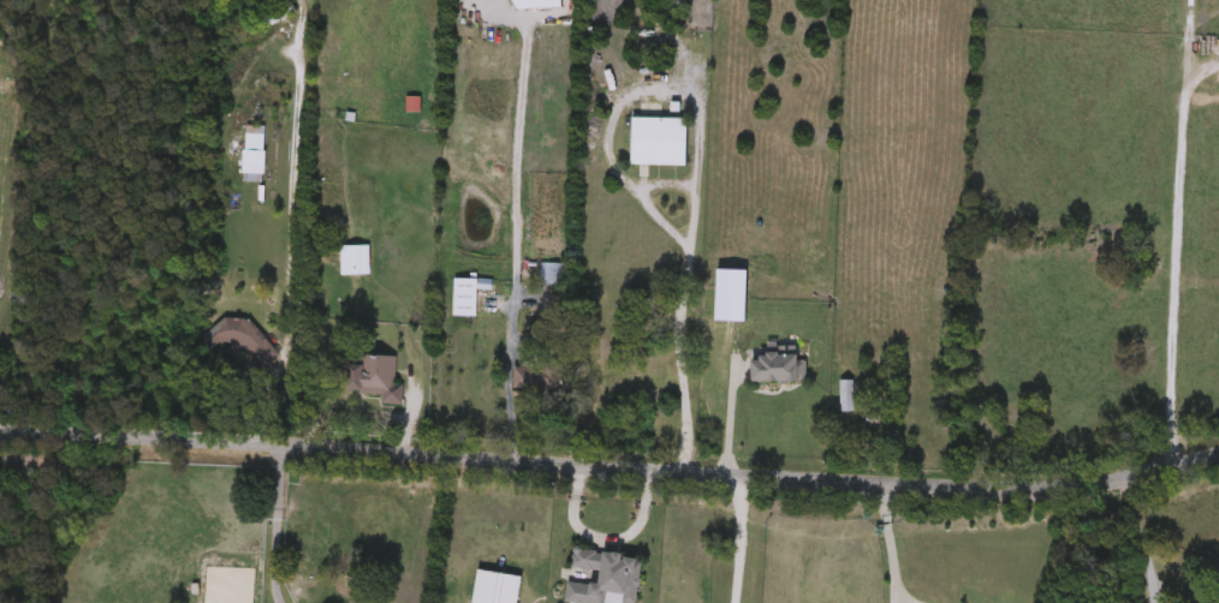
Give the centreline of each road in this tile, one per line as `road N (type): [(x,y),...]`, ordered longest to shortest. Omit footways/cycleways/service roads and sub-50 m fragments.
road 1 (residential): [(1218,453),(1131,478),(1005,486),(0,433)]

